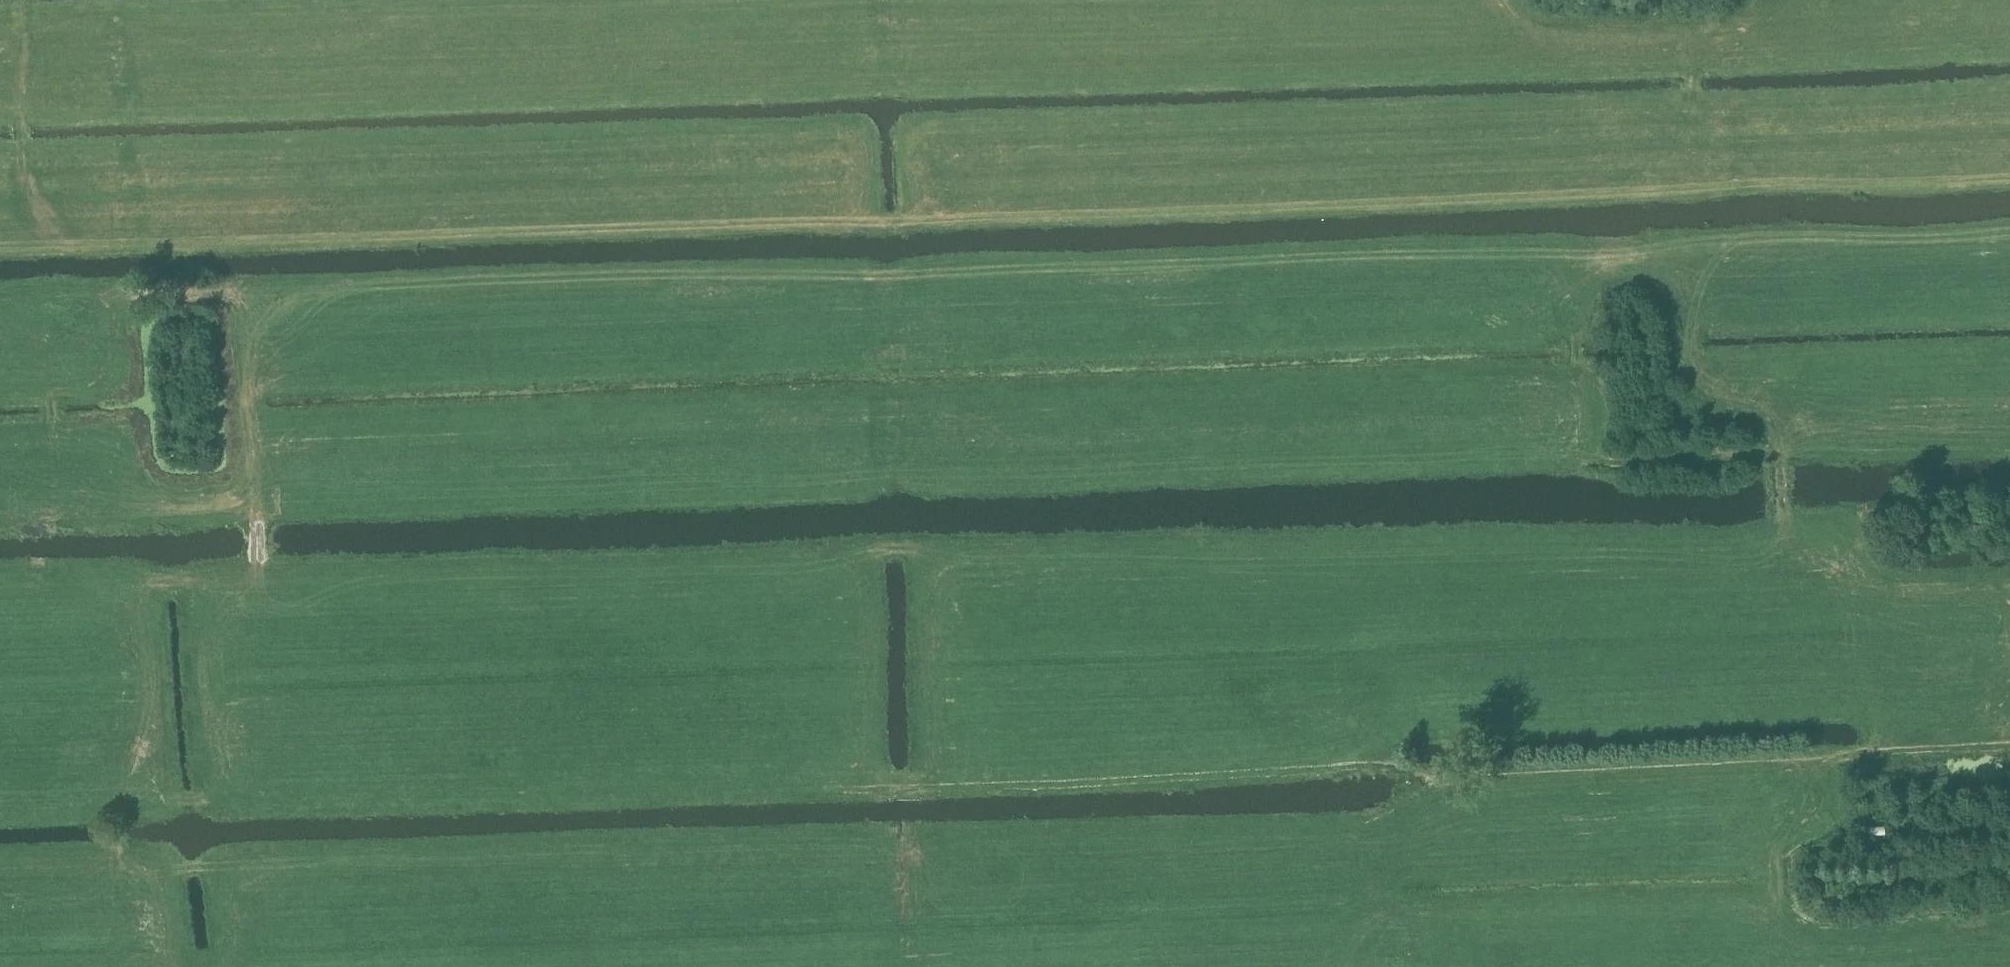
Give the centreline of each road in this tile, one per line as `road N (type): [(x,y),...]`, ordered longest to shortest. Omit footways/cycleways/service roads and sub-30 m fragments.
road 1 (track): [(2009,750),(1511,773)]

